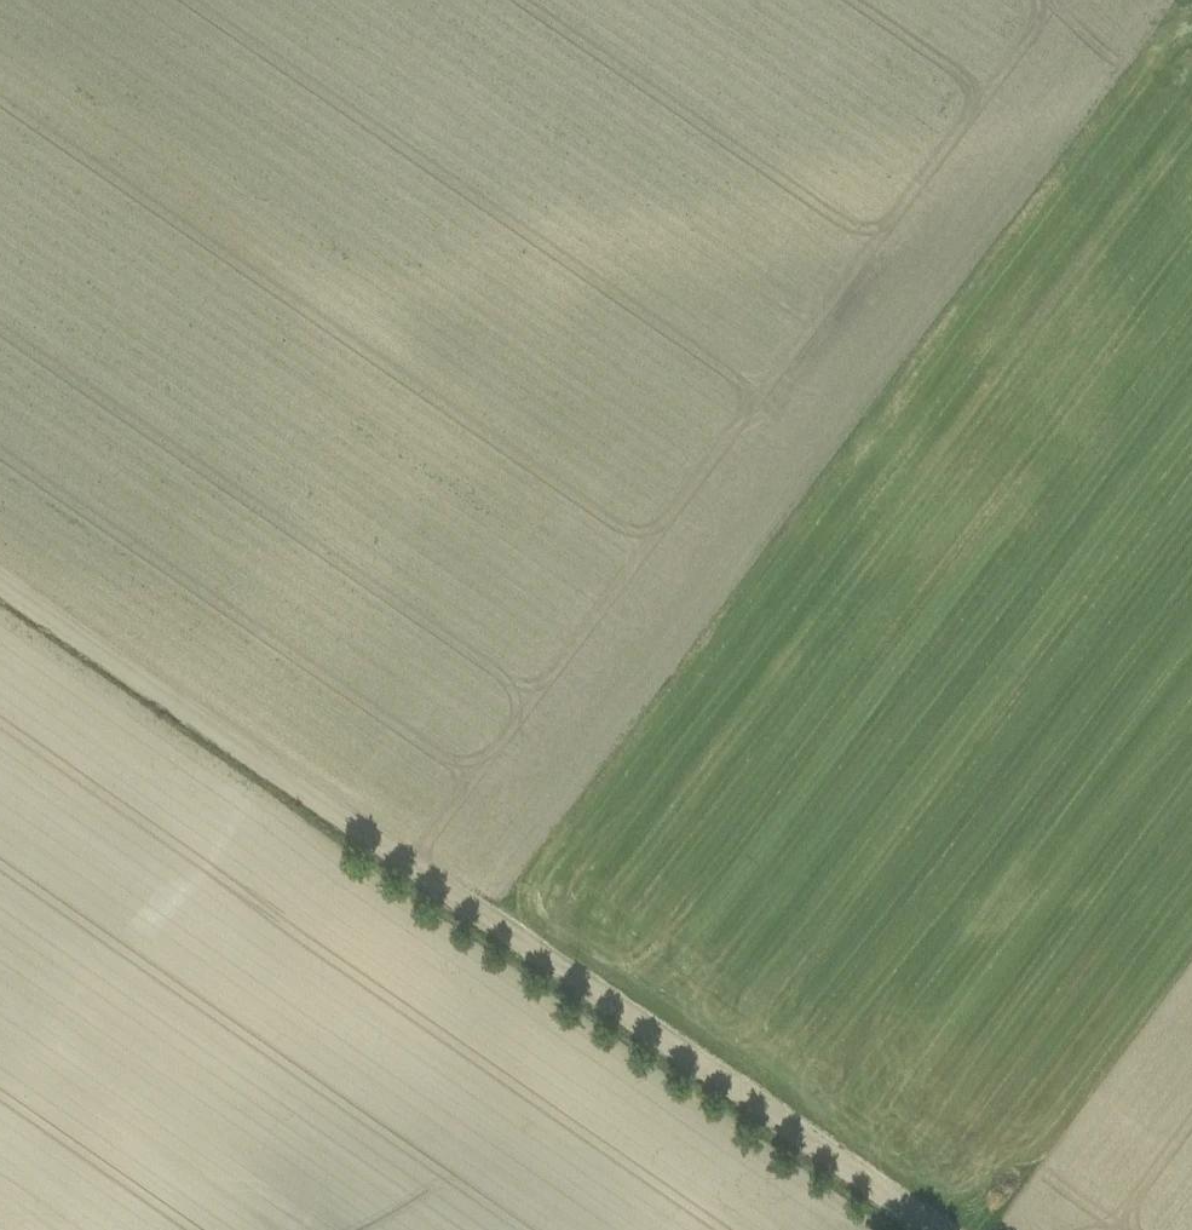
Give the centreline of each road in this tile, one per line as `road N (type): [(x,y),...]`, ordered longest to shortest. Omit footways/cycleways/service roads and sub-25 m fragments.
road 1 (track): [(0,581),(938,1229)]

